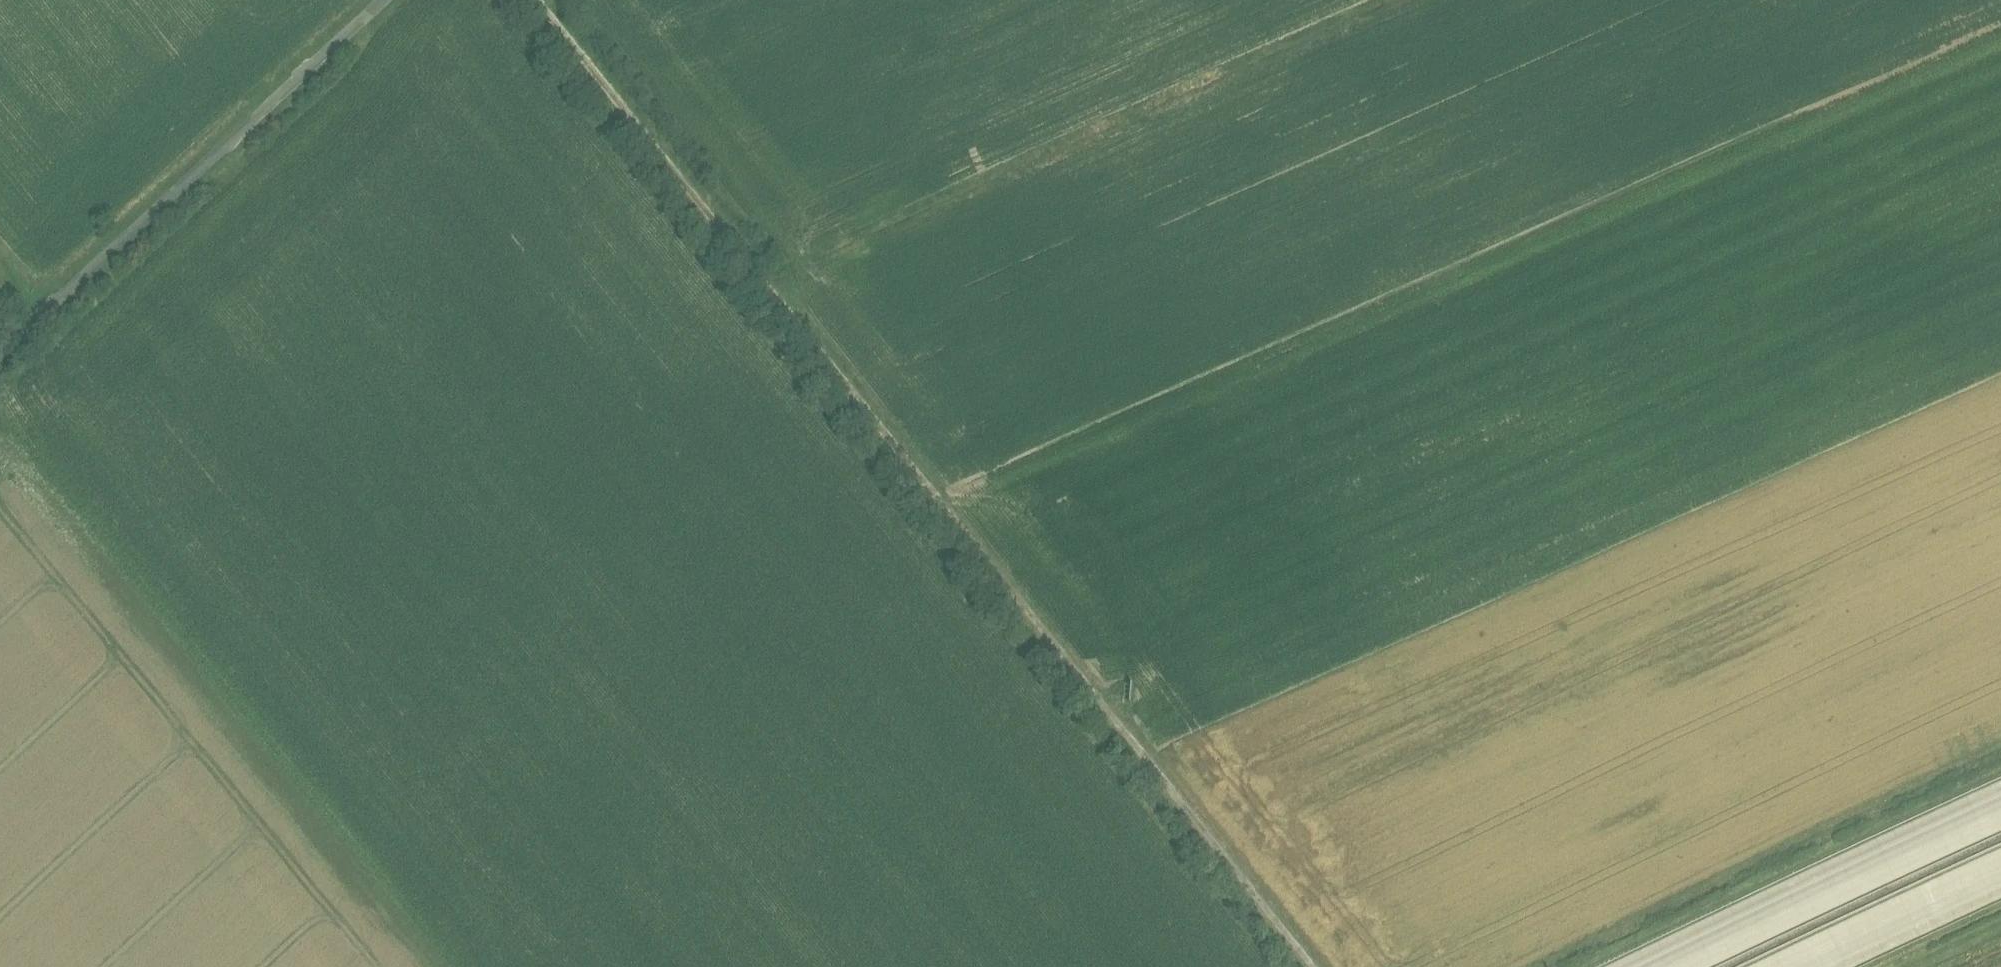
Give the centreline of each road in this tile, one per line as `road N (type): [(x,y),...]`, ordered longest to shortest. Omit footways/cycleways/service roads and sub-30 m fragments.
road 1 (track): [(1308,966),(532,0)]
road 2 (unclassified): [(387,0),(0,354)]
road 3 (motorway): [(2000,805),(1652,966)]
road 4 (motorway): [(1803,966),(2000,875)]

